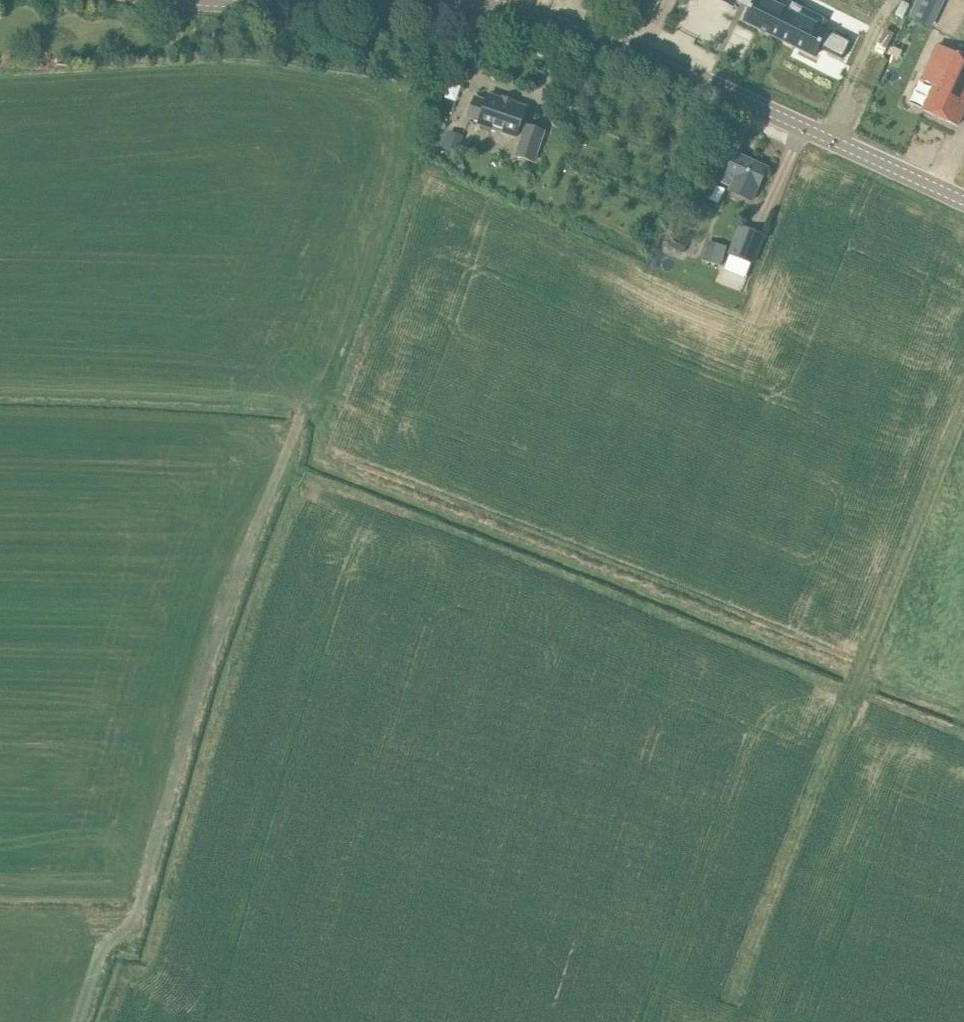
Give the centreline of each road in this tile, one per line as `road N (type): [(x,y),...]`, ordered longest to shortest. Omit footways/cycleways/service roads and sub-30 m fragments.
road 1 (track): [(963,419),(726,1004)]
road 2 (tertiary): [(963,200),(579,29),(492,3)]

